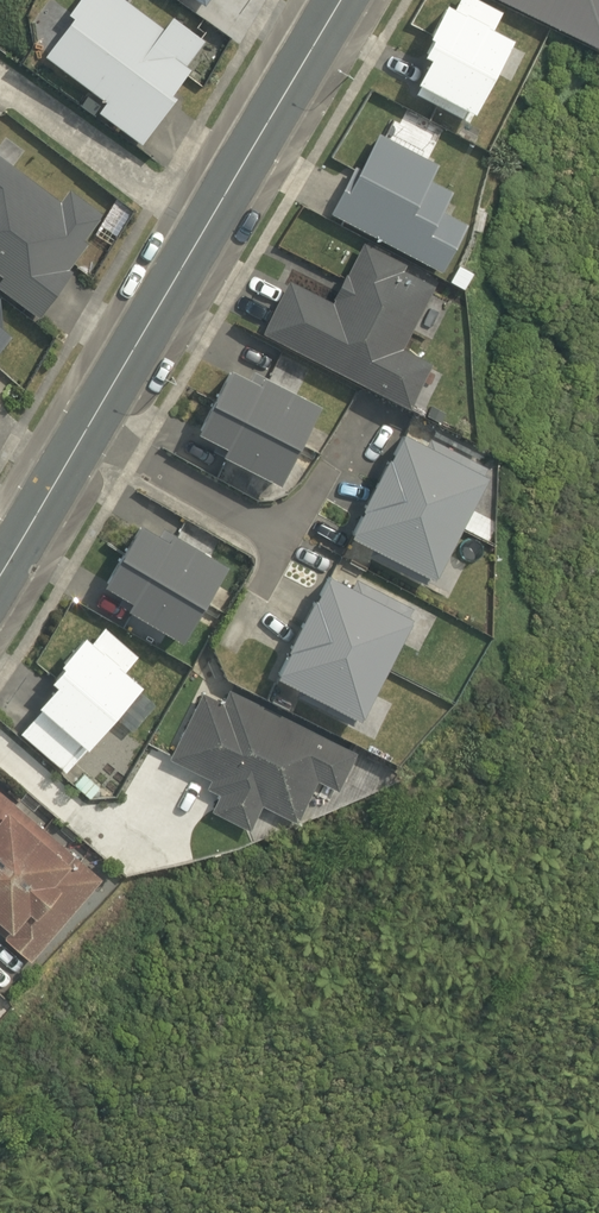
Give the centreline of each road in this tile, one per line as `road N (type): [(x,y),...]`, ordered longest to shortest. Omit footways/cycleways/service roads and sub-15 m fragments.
road 1 (tertiary): [(343,0),(0,595)]

